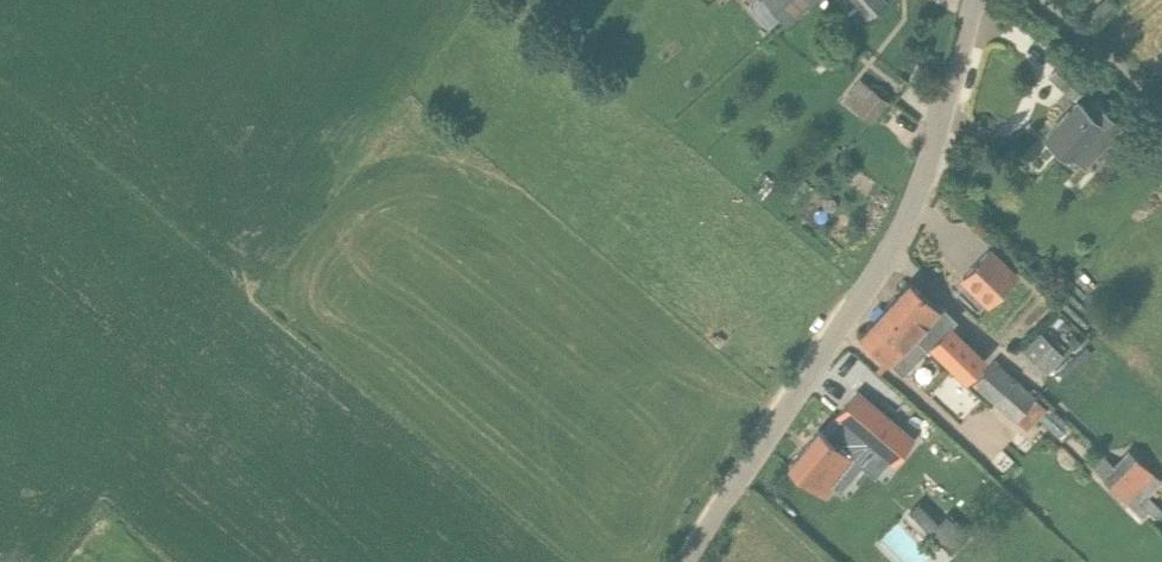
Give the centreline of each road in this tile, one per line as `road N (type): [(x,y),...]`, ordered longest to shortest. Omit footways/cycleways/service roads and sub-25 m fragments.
road 1 (unclassified): [(690,561),(902,234),(975,0)]
road 2 (unclassified): [(1161,109),(1044,0)]

